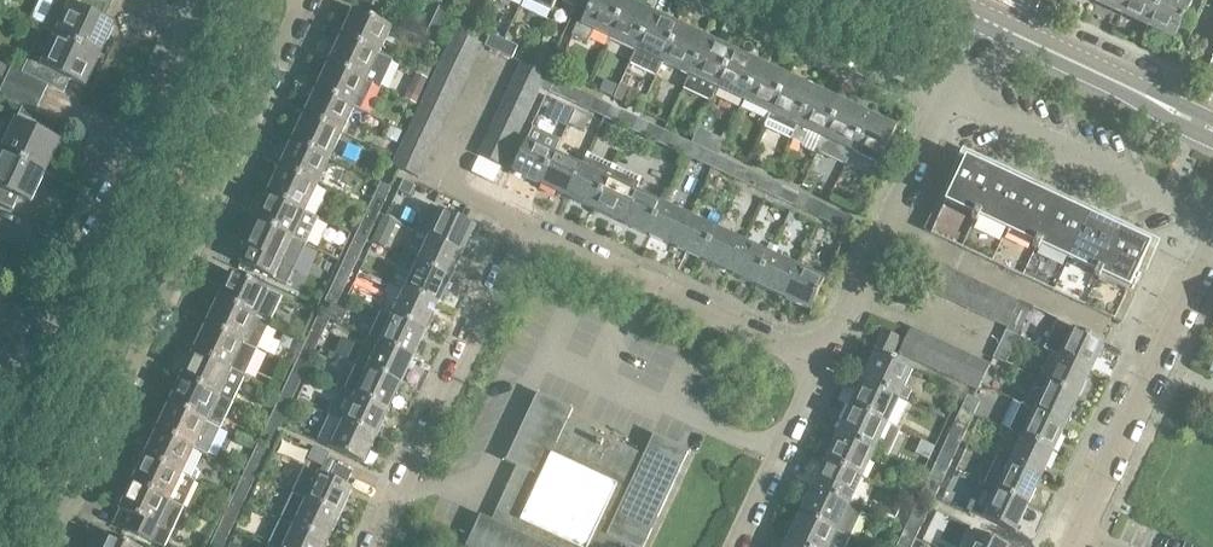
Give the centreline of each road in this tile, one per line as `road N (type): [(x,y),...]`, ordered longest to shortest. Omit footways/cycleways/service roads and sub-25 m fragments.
road 1 (residential): [(827,365),(524,224),(373,546)]
road 2 (residential): [(45,546),(305,0)]
road 3 (residential): [(0,445),(212,0)]
road 4 (residential): [(1072,546),(1212,242)]
road 5 (residential): [(827,365),(950,100)]
road 6 (residential): [(1212,220),(950,100)]
road 7 (tertiary): [(1212,124),(986,20)]
road 8 (residential): [(950,100),(732,0)]
road 9 (residential): [(741,546),(827,365)]

